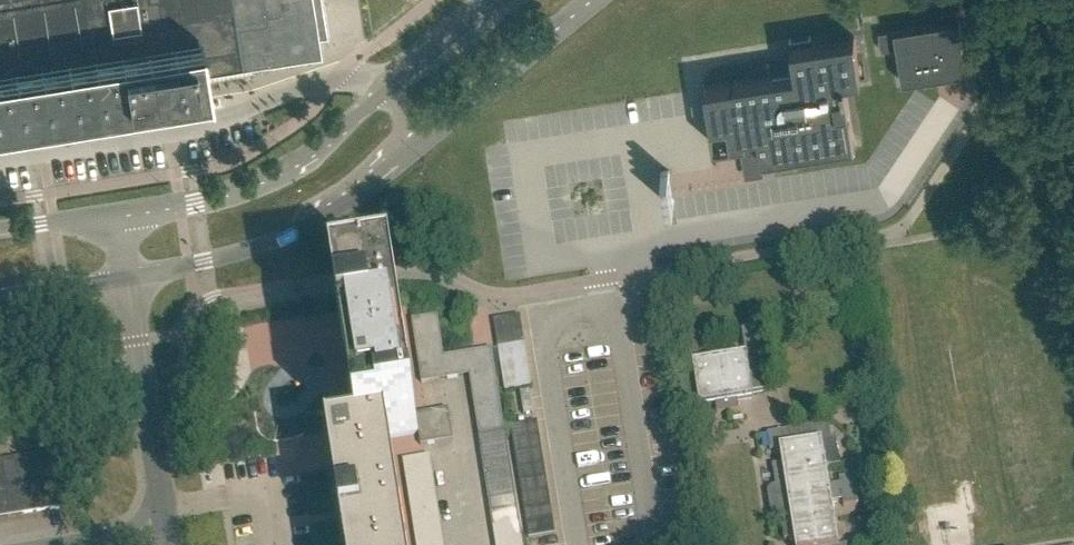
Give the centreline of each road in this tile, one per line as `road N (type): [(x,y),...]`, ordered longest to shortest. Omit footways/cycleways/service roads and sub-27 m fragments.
road 1 (tertiary): [(124,276),(204,263),(303,229),(597,0)]
road 2 (residential): [(580,544),(545,322),(616,310),(653,544)]
road 3 (tertiary): [(502,0),(288,166),(195,199),(115,212)]
road 4 (unclassified): [(166,530),(124,276)]
road 5 (tertiary): [(0,296),(124,276)]

